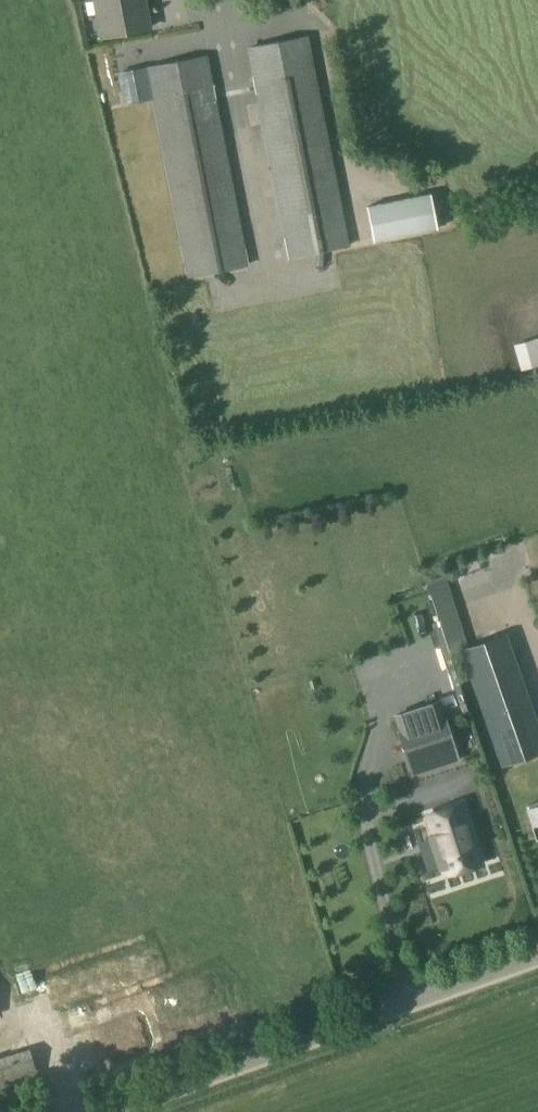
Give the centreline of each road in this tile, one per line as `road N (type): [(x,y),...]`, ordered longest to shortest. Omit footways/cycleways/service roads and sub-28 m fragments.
road 1 (unclassified): [(108,1111),(537,956)]

